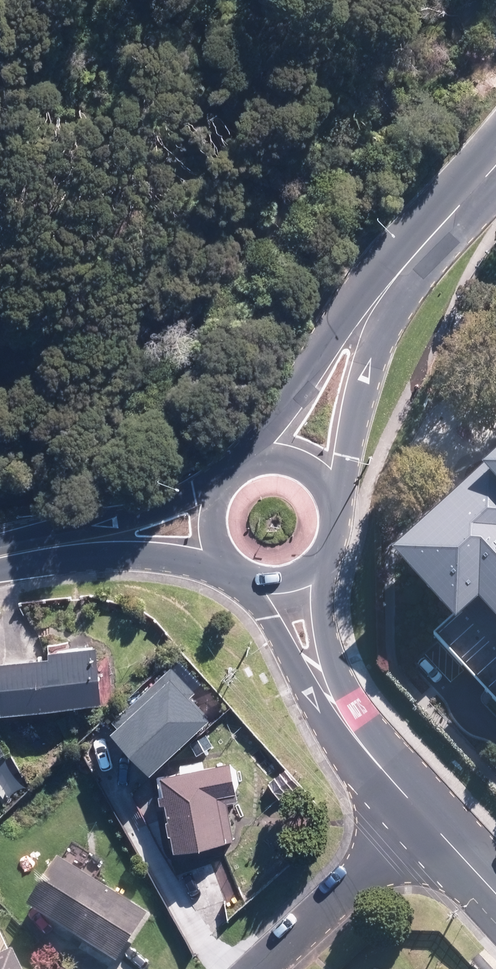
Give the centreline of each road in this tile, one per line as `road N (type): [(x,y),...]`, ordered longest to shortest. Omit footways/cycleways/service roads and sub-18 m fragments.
road 1 (residential): [(262,968),(428,819)]
road 2 (secondary): [(495,162),(392,276),(355,332)]
road 3 (secondary): [(254,458),(355,332)]
road 4 (secondary): [(58,550),(206,500)]
road 5 (secondary): [(355,332),(329,483)]
road 6 (tertiary): [(428,819),(331,701)]
road 7 (secondary): [(209,562),(58,550)]
road 8 (tertiary): [(331,701),(242,592)]
road 9 (tertiary): [(325,577),(331,701)]

